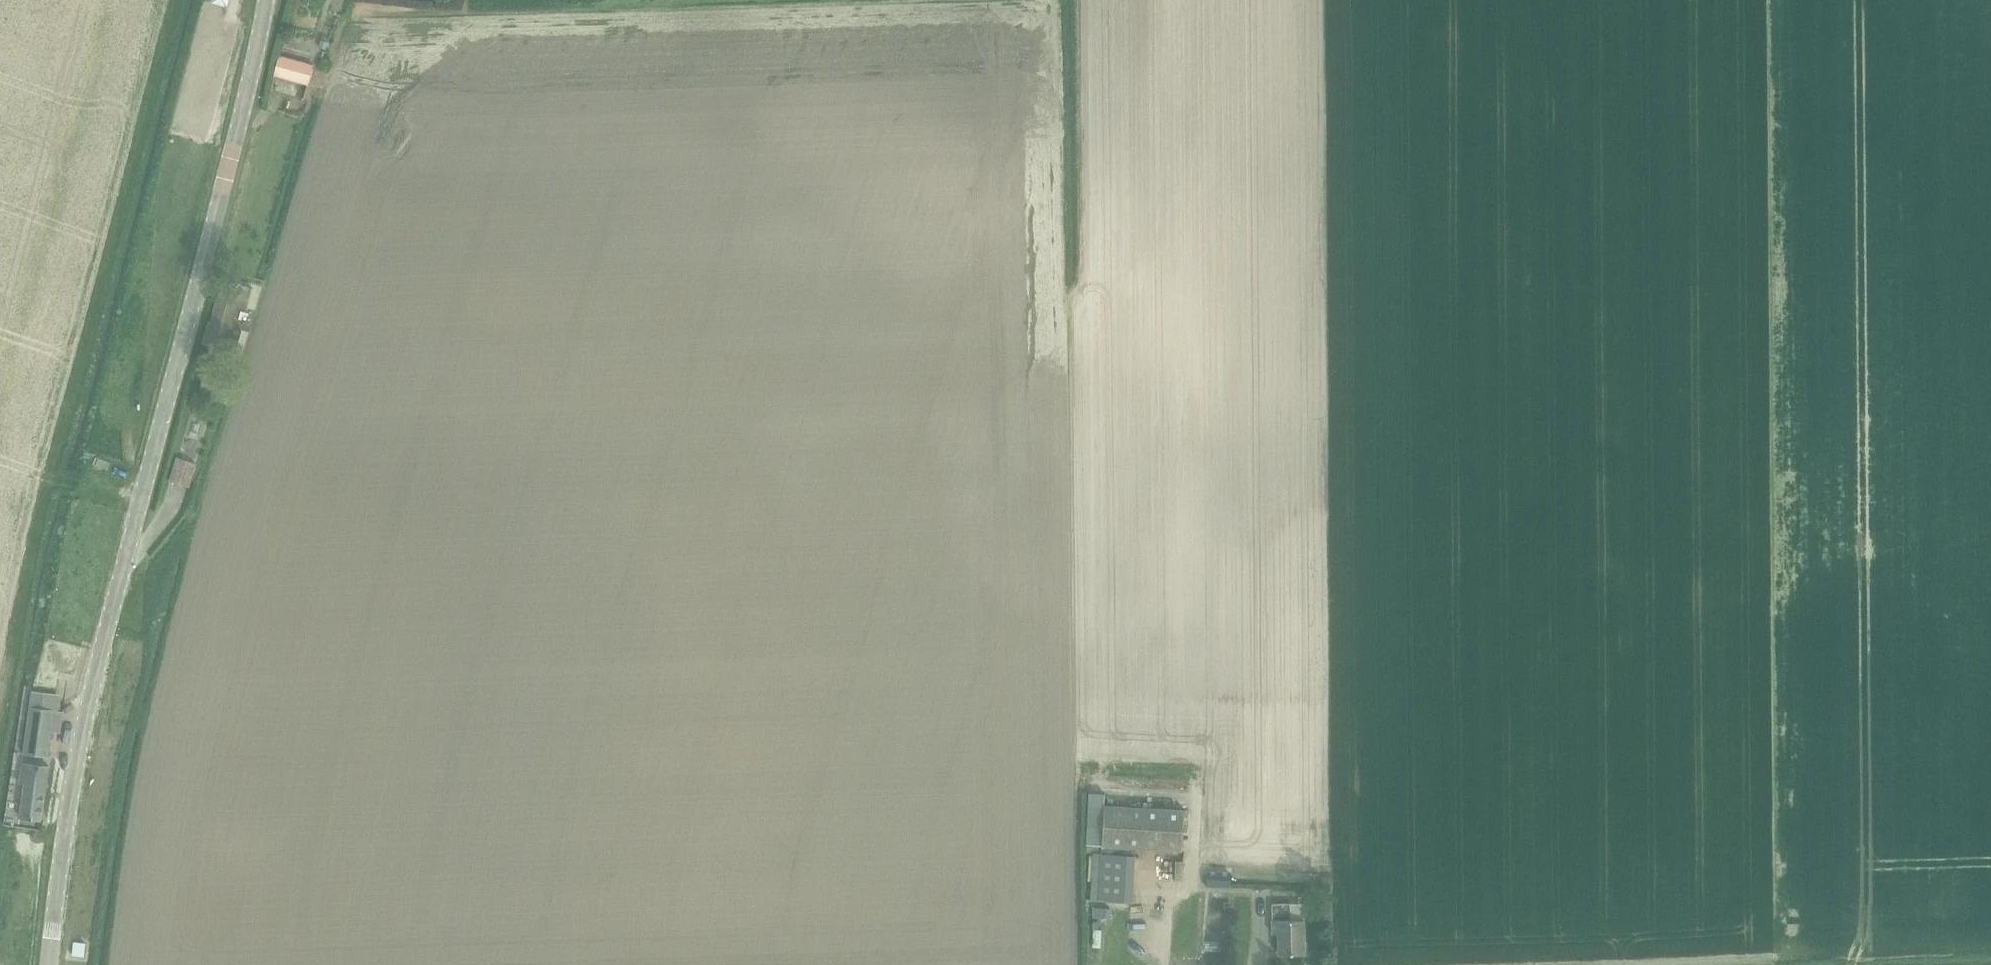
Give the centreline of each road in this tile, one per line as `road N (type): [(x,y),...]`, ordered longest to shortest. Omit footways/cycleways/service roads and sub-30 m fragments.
road 1 (unclassified): [(49,964),(102,630),(260,0)]

